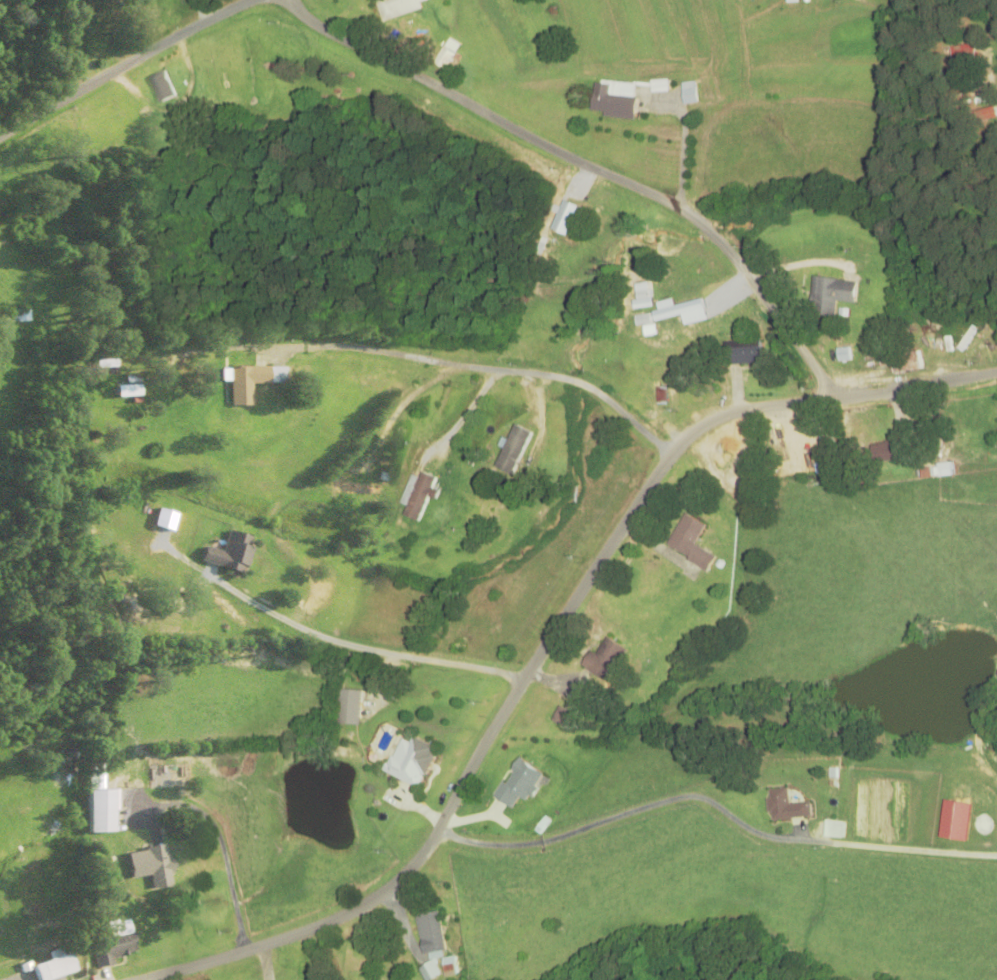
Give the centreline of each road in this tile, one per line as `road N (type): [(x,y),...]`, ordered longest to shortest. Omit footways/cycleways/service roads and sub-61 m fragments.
road 1 (residential): [(134,979),(311,929),(402,876),(655,476),(694,433),(746,410),(996,373)]
road 2 (residential): [(828,401),(818,374),(707,226),(317,28),(284,0)]
road 3 (residential): [(0,135),(254,0)]

